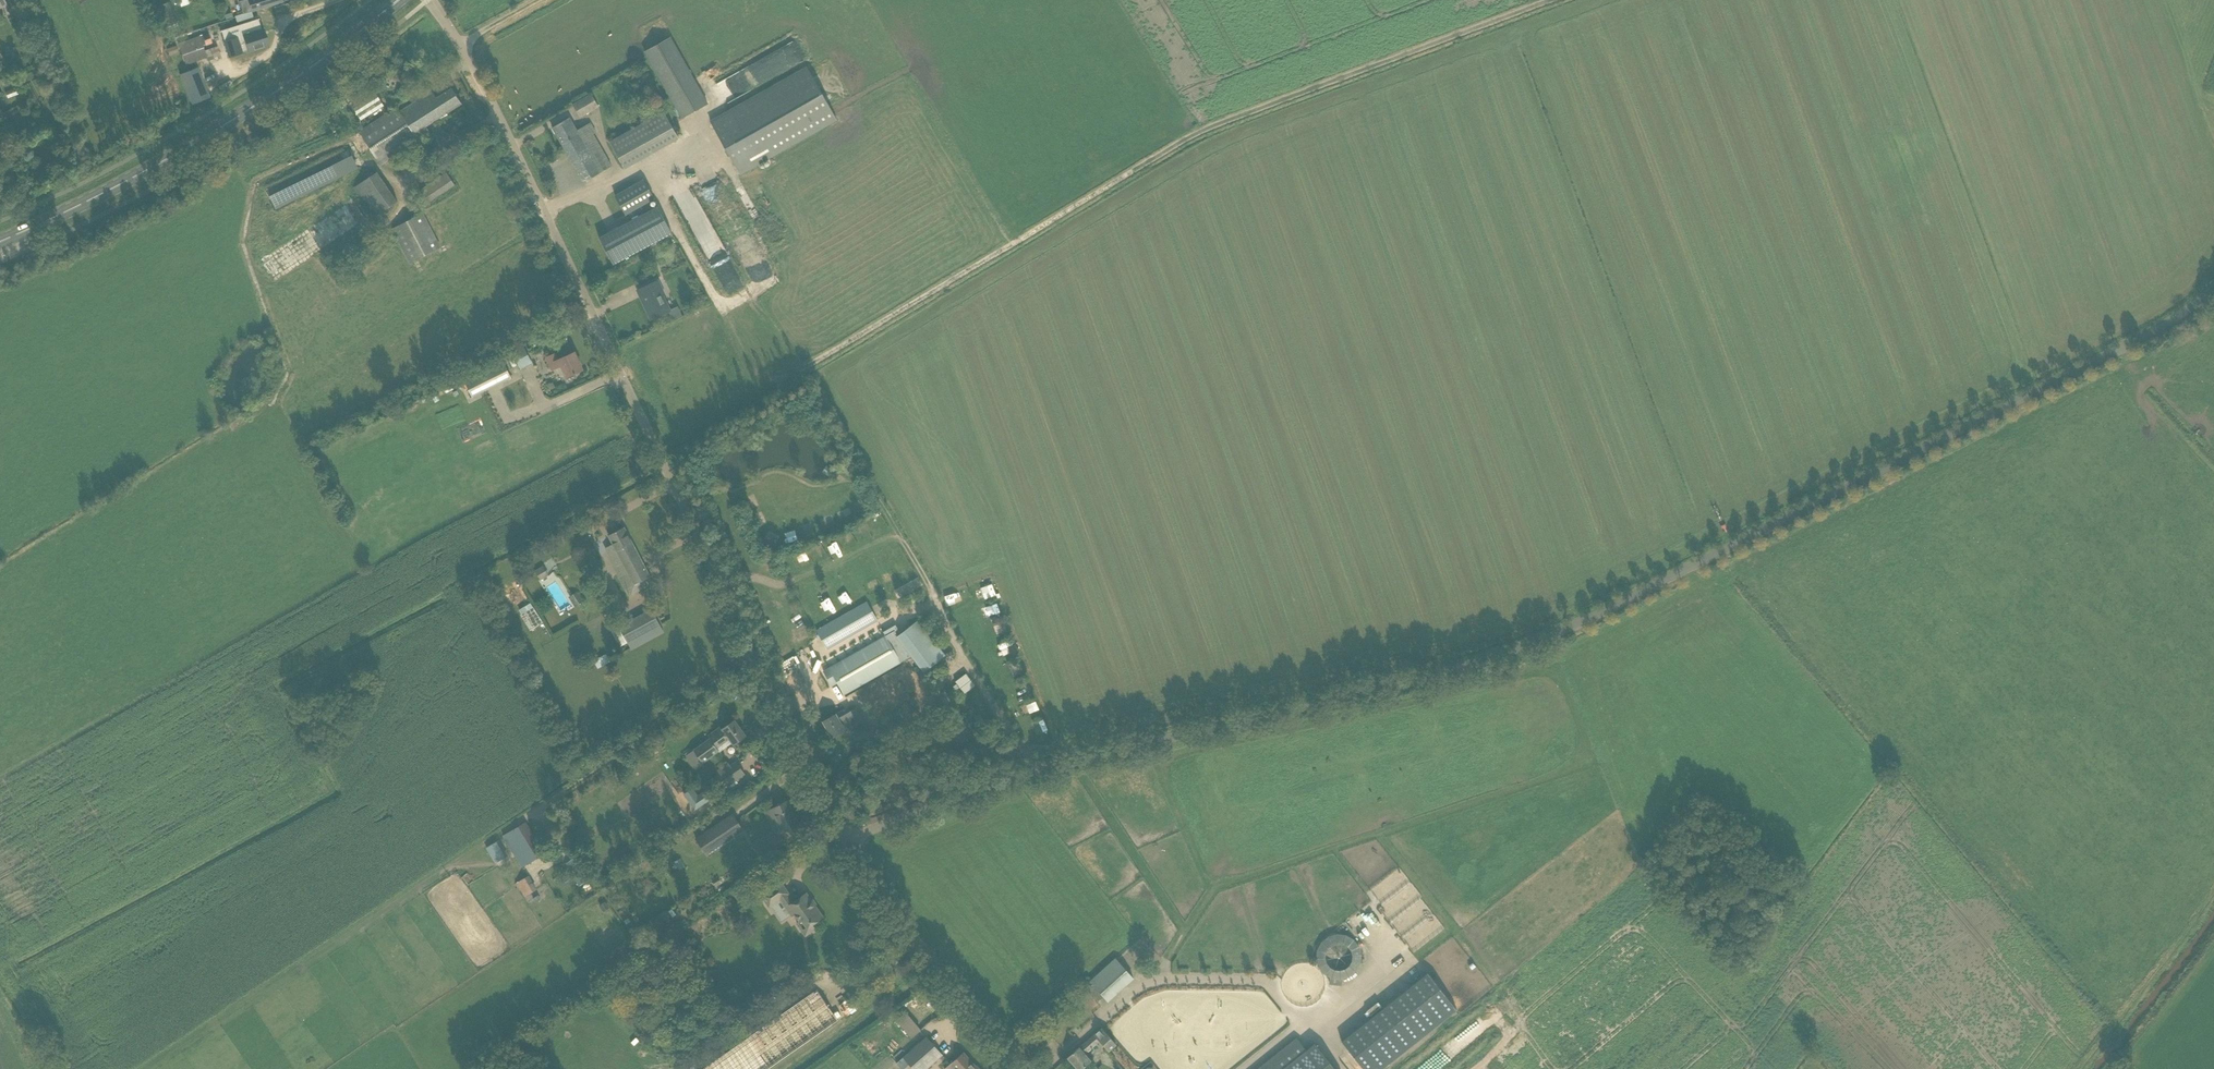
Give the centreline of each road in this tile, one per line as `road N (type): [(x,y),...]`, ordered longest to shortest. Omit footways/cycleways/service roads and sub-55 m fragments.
road 1 (unclassified): [(843,842),(993,782),(1519,652),(2164,326),(2213,282)]
road 2 (unclassified): [(843,842),(460,46)]
road 3 (primary): [(0,242),(255,107),(396,0)]
road 4 (unclassified): [(1024,1068),(885,910),(843,842)]

